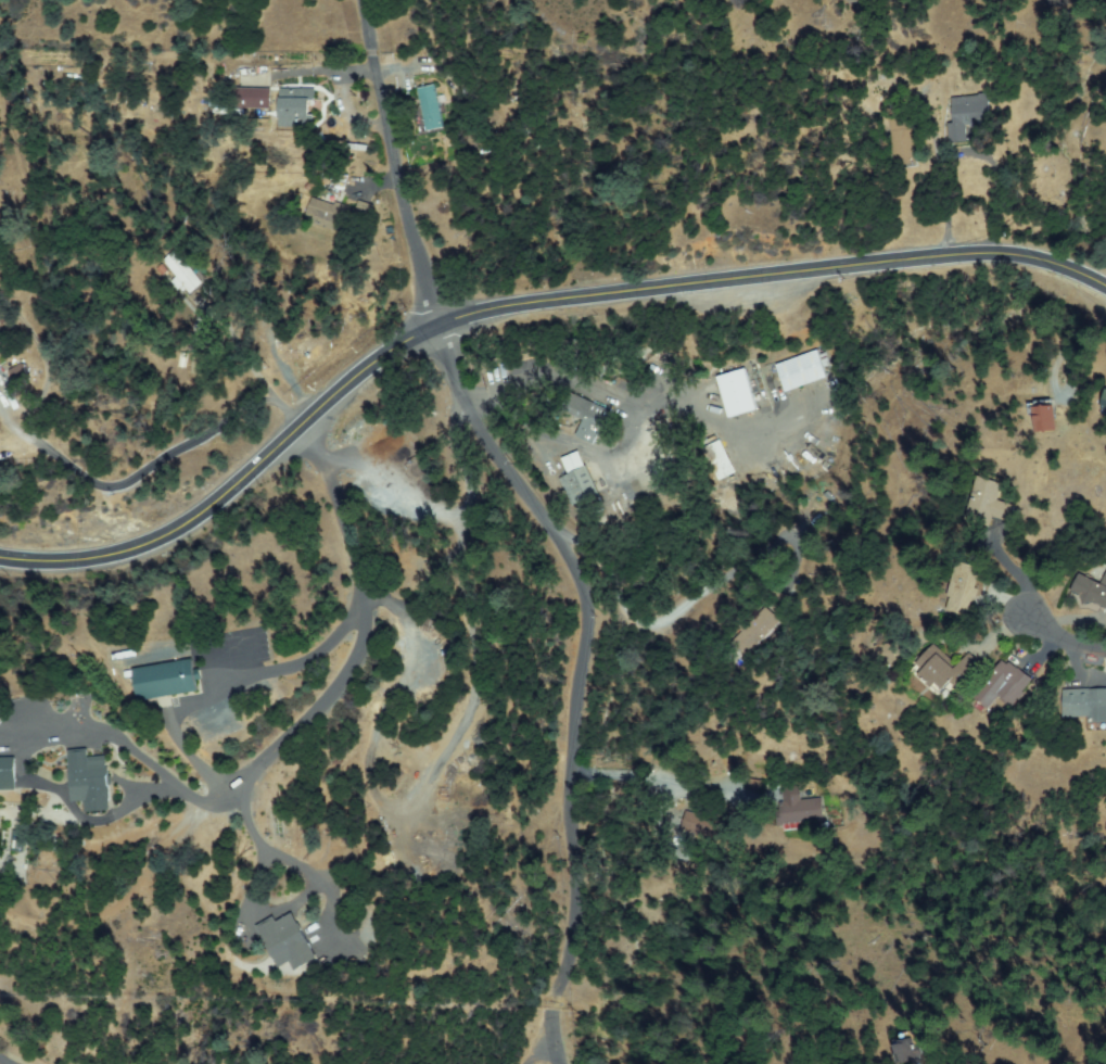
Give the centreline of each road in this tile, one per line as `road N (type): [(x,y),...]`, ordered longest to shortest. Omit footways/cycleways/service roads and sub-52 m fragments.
road 1 (residential): [(1105,275),(1044,251),(970,250),(519,302),(444,318),(387,352),(193,519),(149,546),(84,563),(0,560)]
road 2 (residential): [(562,947),(600,674),(590,583),(460,370),(410,219),(364,0)]
road 3 (residential): [(300,428),(281,393),(228,406),(181,388),(134,406)]
road 4 (residential): [(561,1063),(548,1004),(562,947)]

